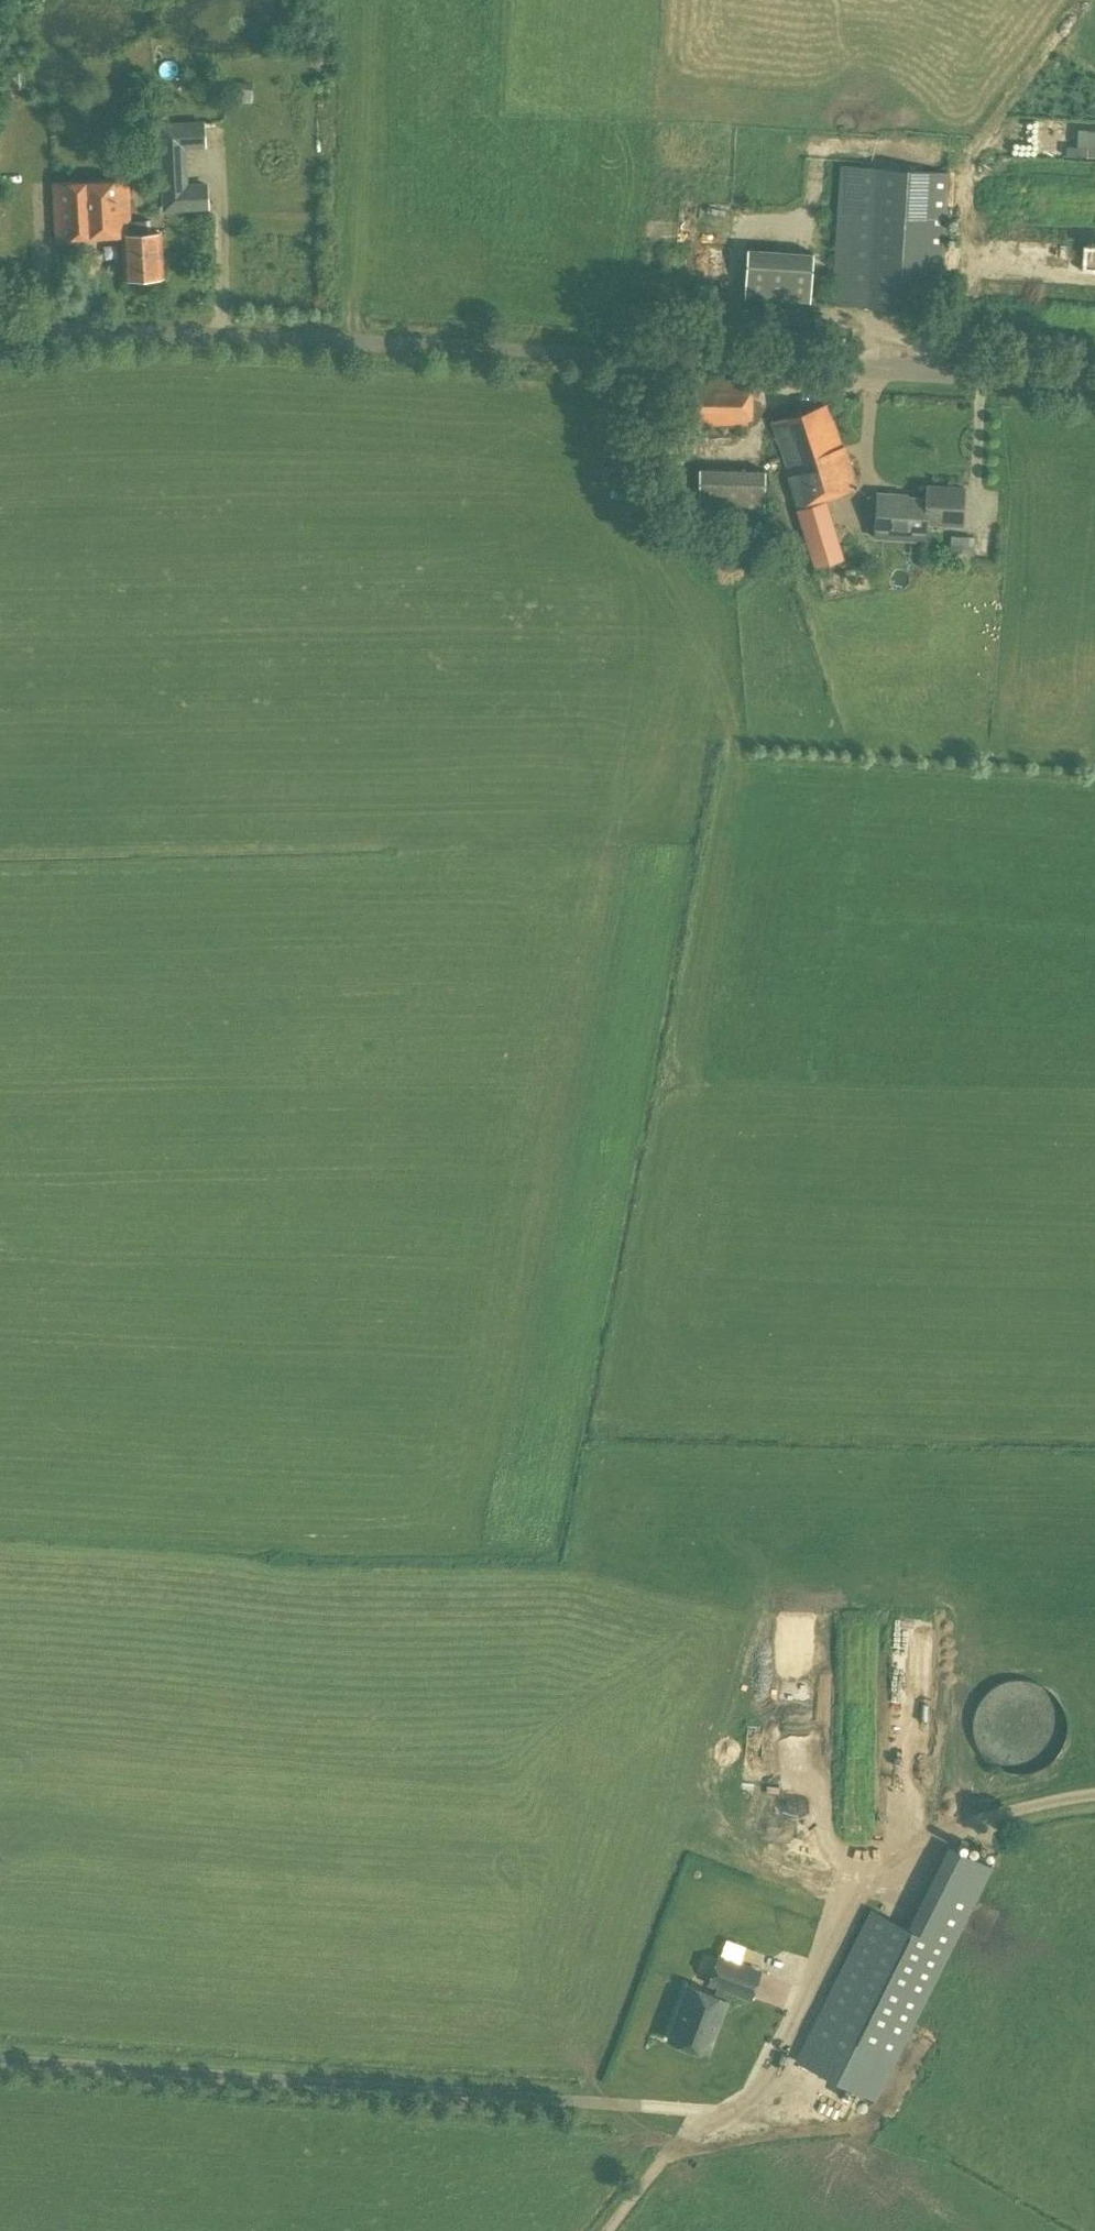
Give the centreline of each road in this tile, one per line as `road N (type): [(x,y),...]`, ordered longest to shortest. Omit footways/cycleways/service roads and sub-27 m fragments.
road 1 (unclassified): [(0,341),(253,335),(1094,387)]

